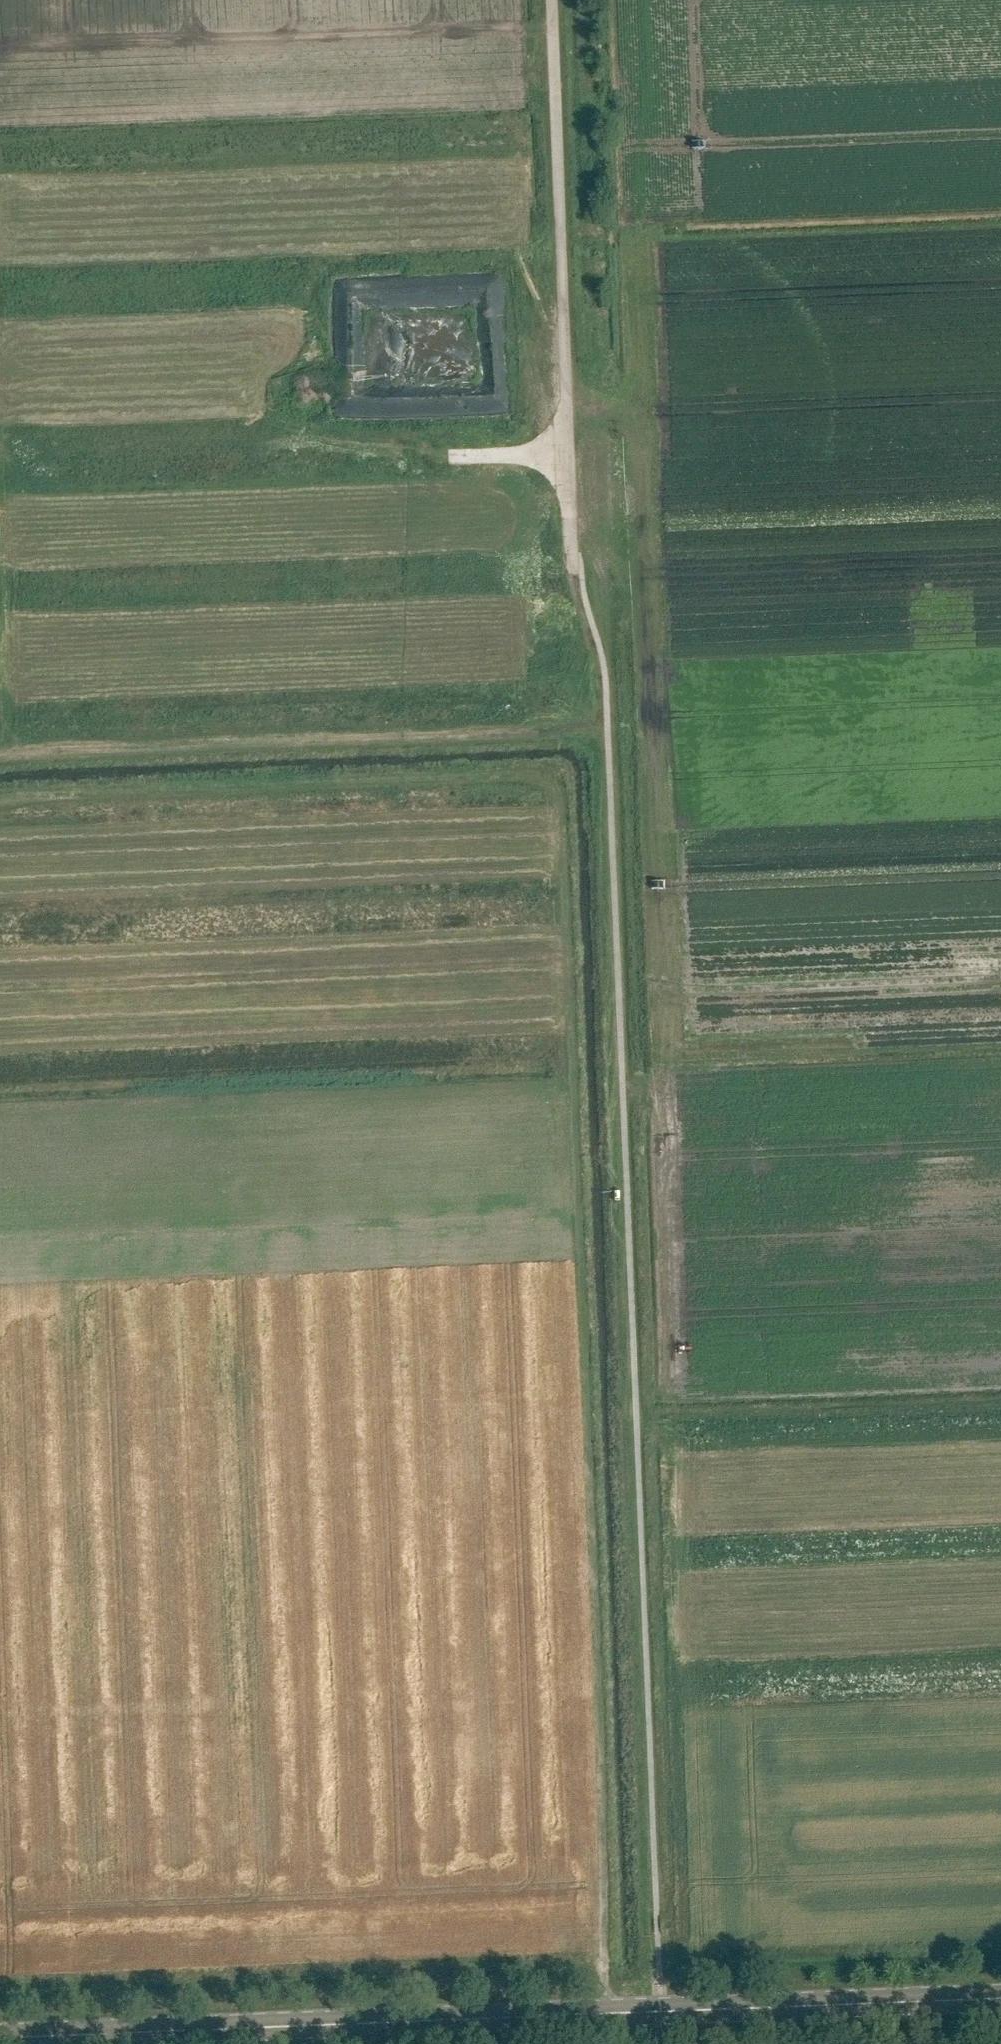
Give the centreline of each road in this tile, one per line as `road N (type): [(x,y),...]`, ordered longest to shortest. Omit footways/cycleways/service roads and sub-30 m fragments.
road 1 (secondary): [(0,2035),(1000,1996)]
road 2 (track): [(550,0),(572,561)]

